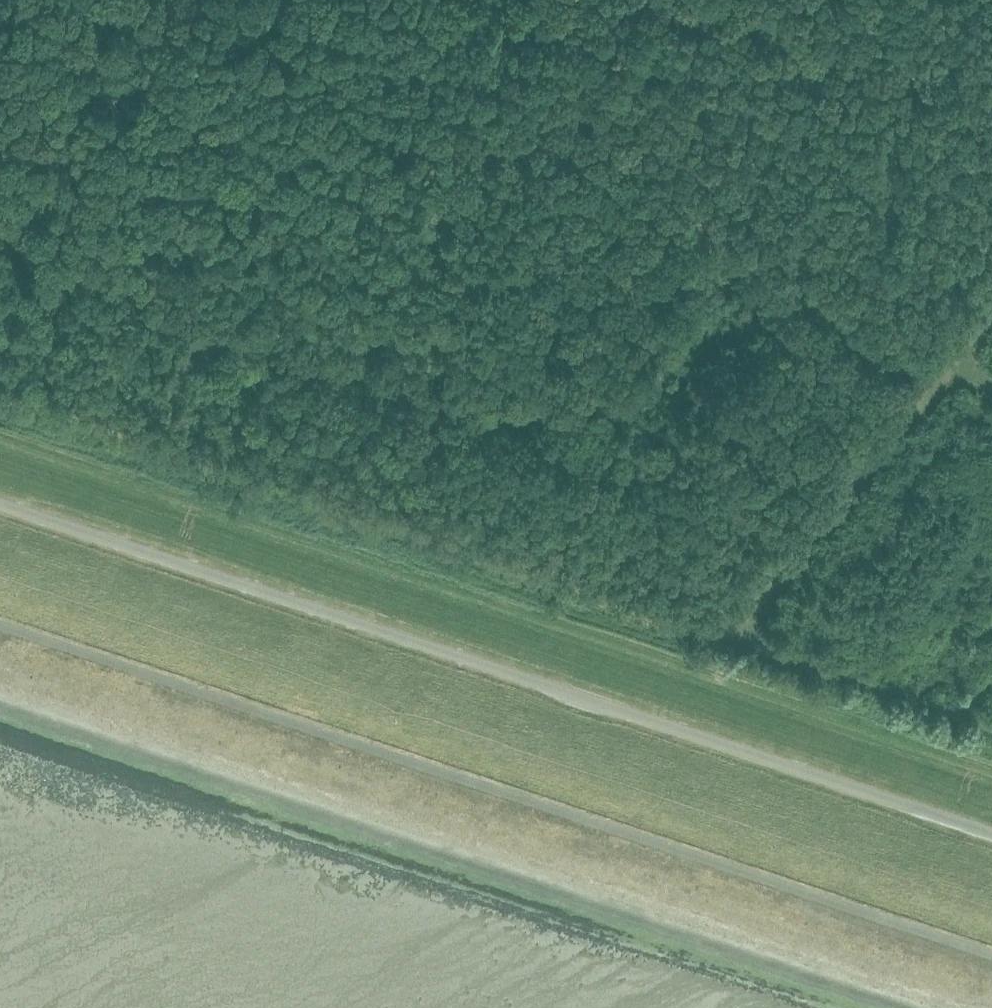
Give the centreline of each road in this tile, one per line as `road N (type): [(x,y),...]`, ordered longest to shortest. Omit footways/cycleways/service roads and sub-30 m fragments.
road 1 (unclassified): [(991,829),(0,500)]

